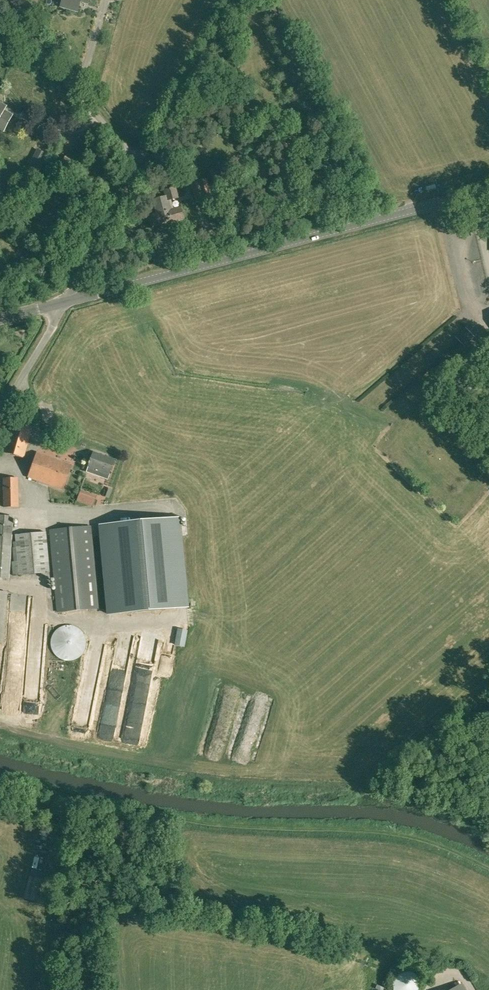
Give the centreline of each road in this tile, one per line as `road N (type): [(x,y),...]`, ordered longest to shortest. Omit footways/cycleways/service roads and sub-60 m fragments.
road 1 (tertiary): [(66,301),(488,189)]
road 2 (track): [(0,793),(68,827),(59,989)]
road 3 (unclassified): [(144,167),(0,4)]
road 4 (unclassified): [(144,167),(237,0)]
road 5 (unclassified): [(66,301),(144,167)]
road 6 (unclassified): [(0,415),(66,301)]
road 7 (track): [(74,131),(24,220),(0,235)]

